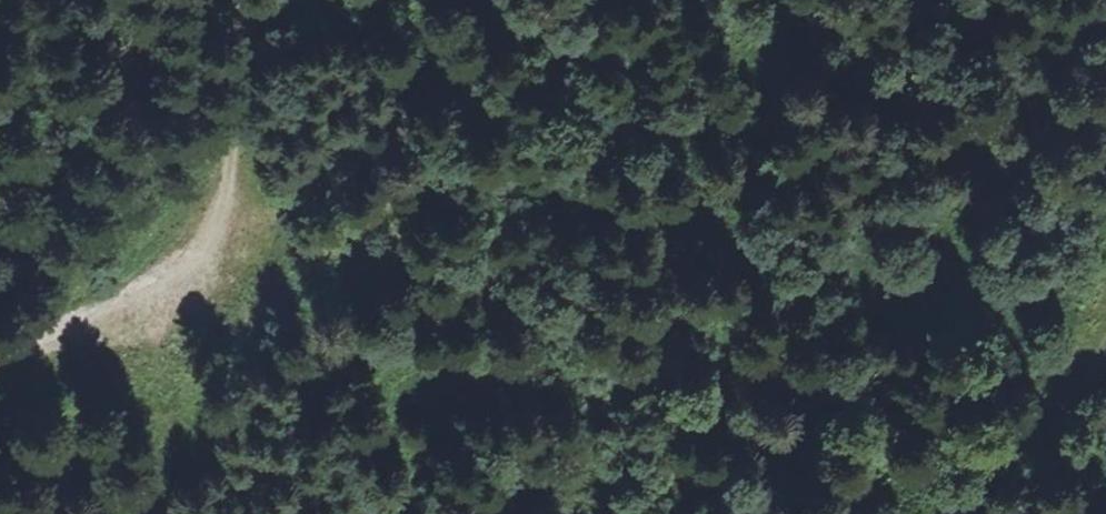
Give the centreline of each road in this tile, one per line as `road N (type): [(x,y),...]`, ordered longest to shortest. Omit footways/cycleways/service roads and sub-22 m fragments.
road 1 (track): [(229,0),(236,169),(220,218),(192,257),(120,301),(0,353)]
road 2 (track): [(954,513),(1064,418),(1105,351)]

